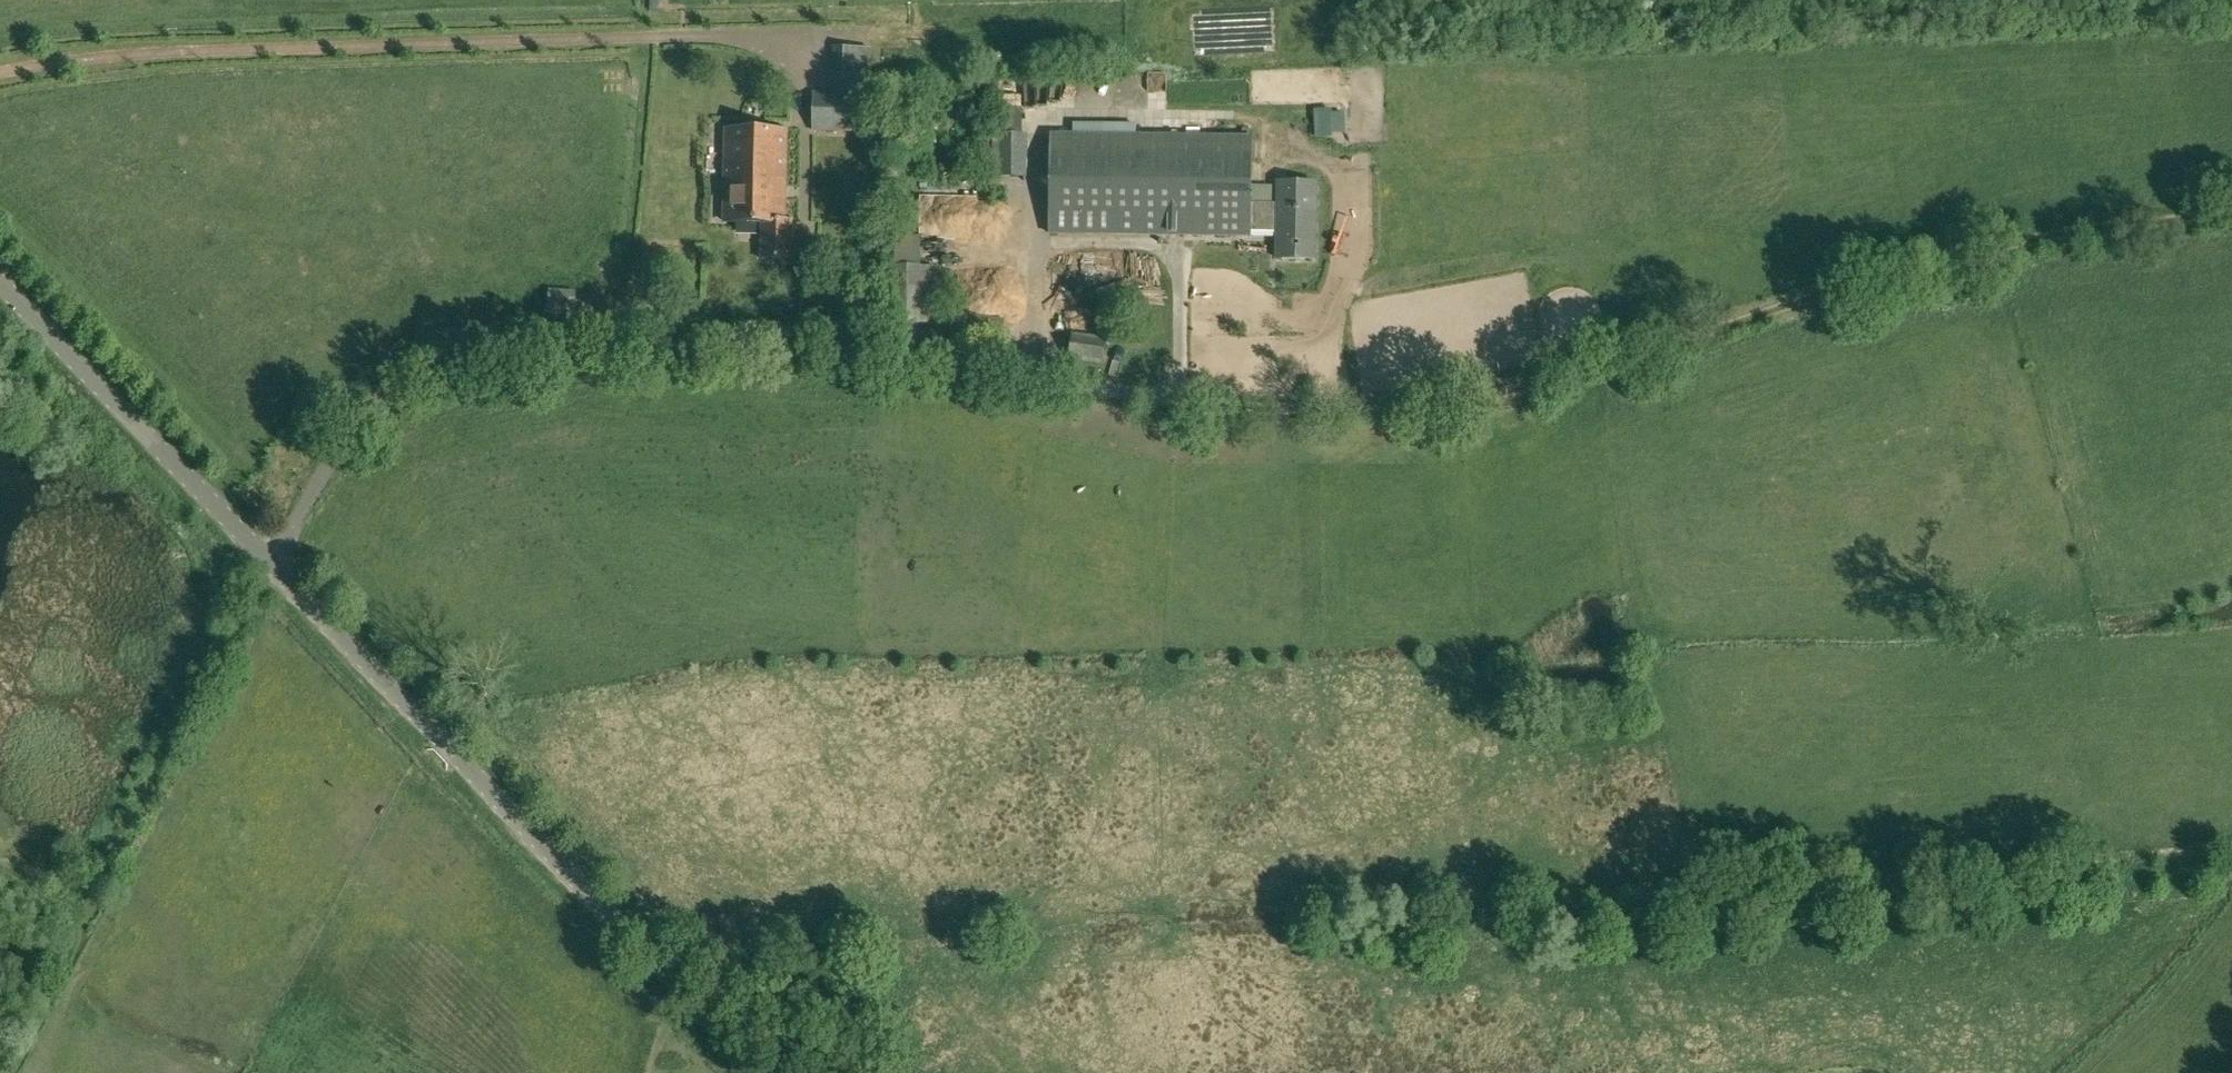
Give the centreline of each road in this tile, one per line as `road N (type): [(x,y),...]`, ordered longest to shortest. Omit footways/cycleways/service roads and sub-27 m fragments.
road 1 (unclassified): [(756,1072),(0,288)]
road 2 (track): [(1281,418),(1357,418),(1488,392),(1865,275),(2231,215)]

